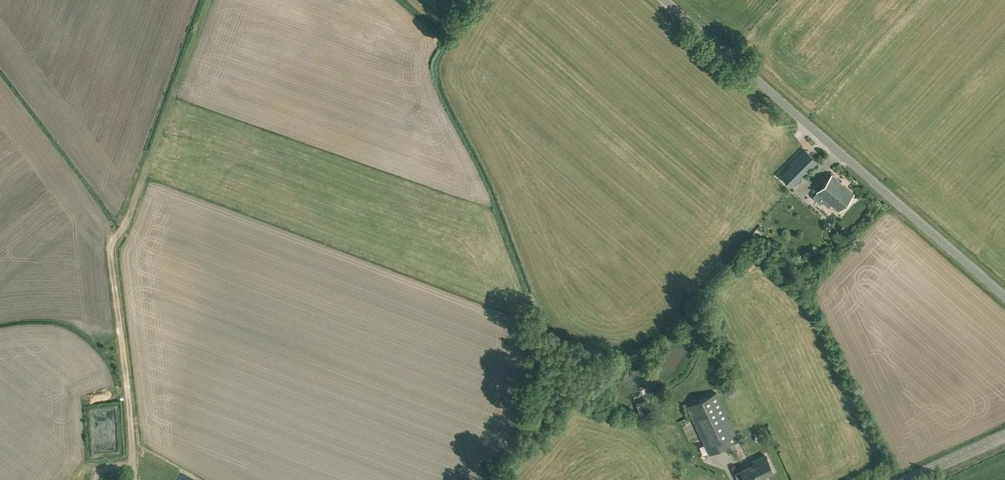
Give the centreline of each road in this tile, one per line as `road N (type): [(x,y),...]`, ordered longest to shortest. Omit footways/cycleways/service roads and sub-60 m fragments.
road 1 (track): [(99,479),(134,465),(110,246),(129,219),(208,0)]
road 2 (unclassified): [(1004,296),(664,0)]

